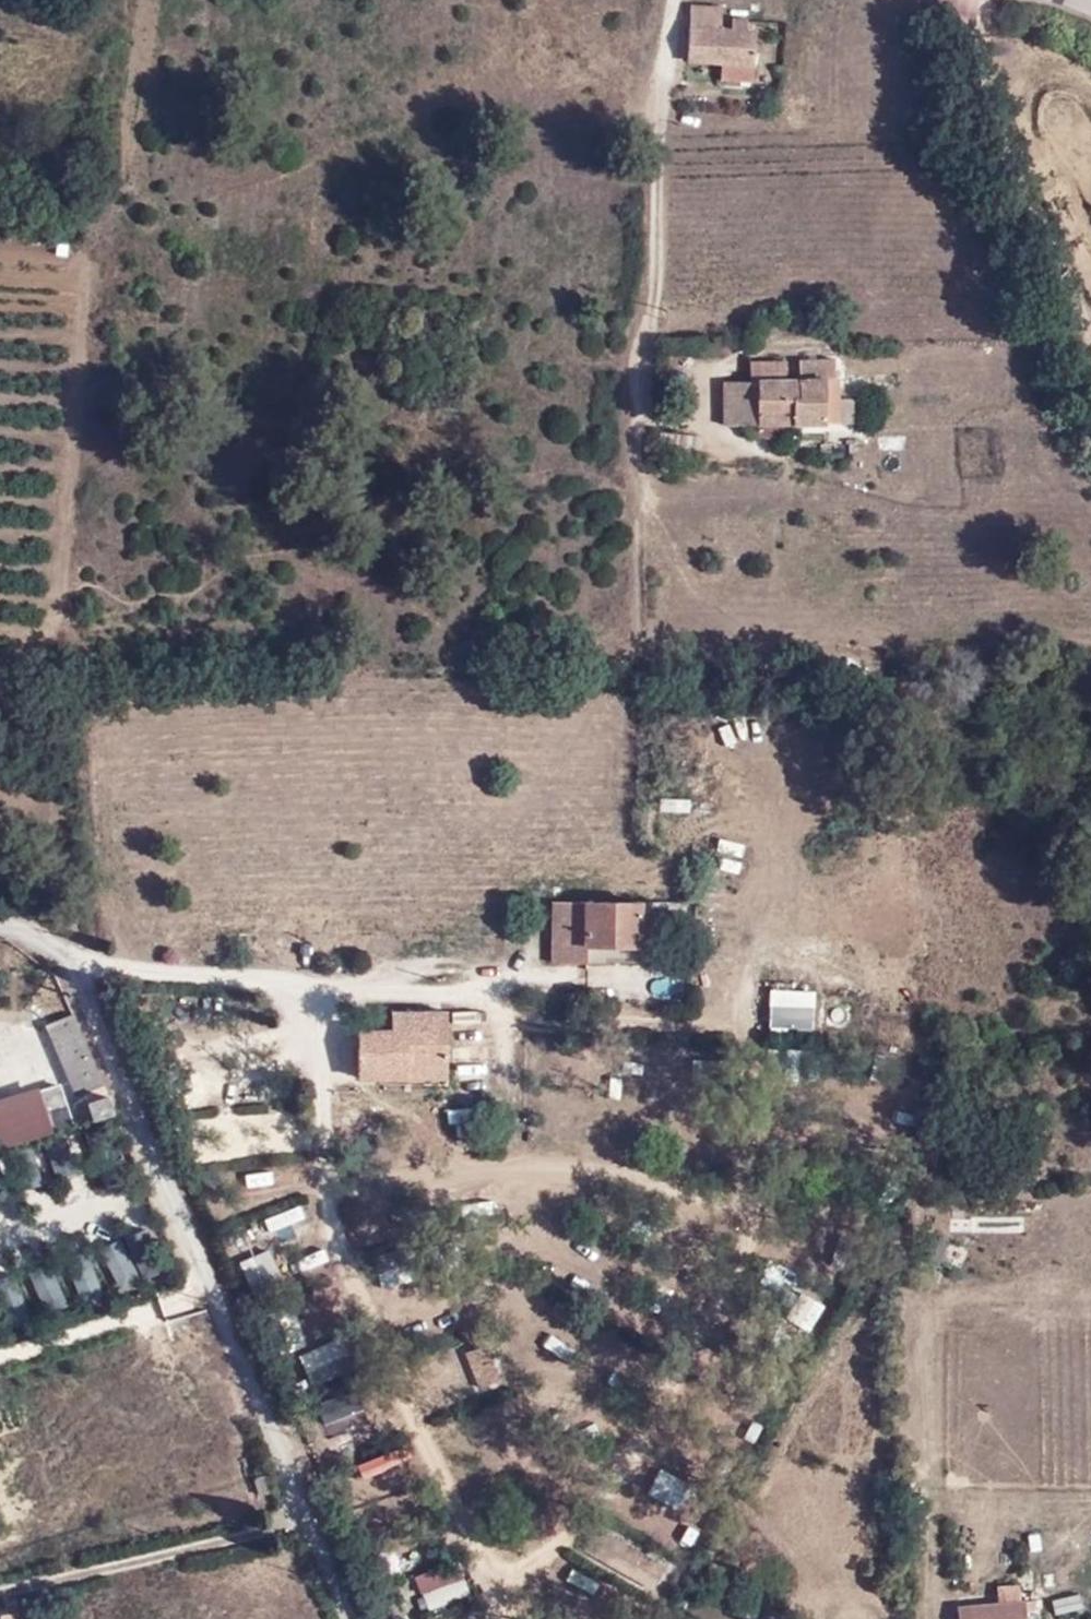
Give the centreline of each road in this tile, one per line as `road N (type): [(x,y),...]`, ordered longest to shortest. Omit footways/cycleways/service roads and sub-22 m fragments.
road 1 (unclassified): [(355,1618),(75,992),(44,956),(0,937)]
road 2 (track): [(646,382),(675,0)]

